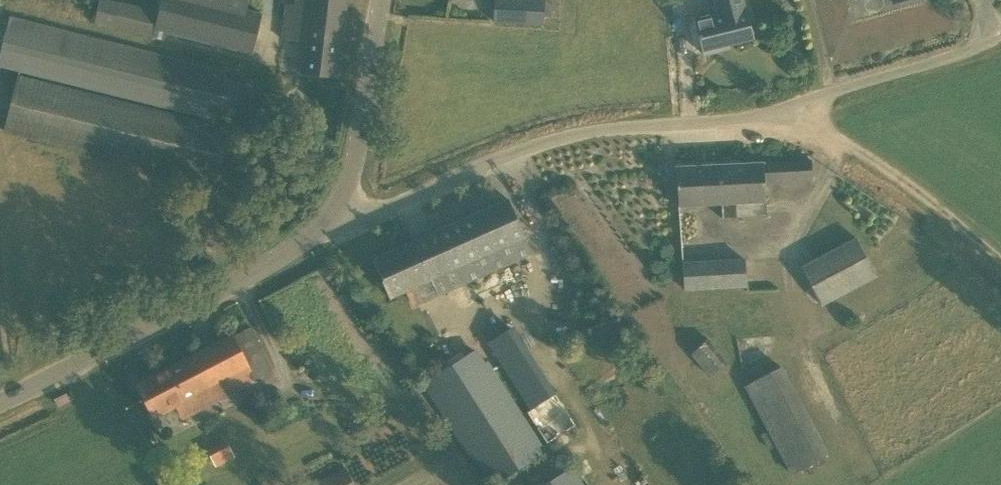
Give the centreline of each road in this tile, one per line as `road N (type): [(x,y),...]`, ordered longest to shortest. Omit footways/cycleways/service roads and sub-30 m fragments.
road 1 (unclassified): [(333,212),(374,213),(562,135),(705,123),(803,100)]
road 2 (tertiary): [(0,403),(284,256),(333,212)]
road 3 (track): [(1000,260),(831,134),(803,100)]
road 4 (tertiary): [(333,212),(351,176),(378,62),(383,0)]
road 5 (unclassified): [(997,36),(803,100)]

